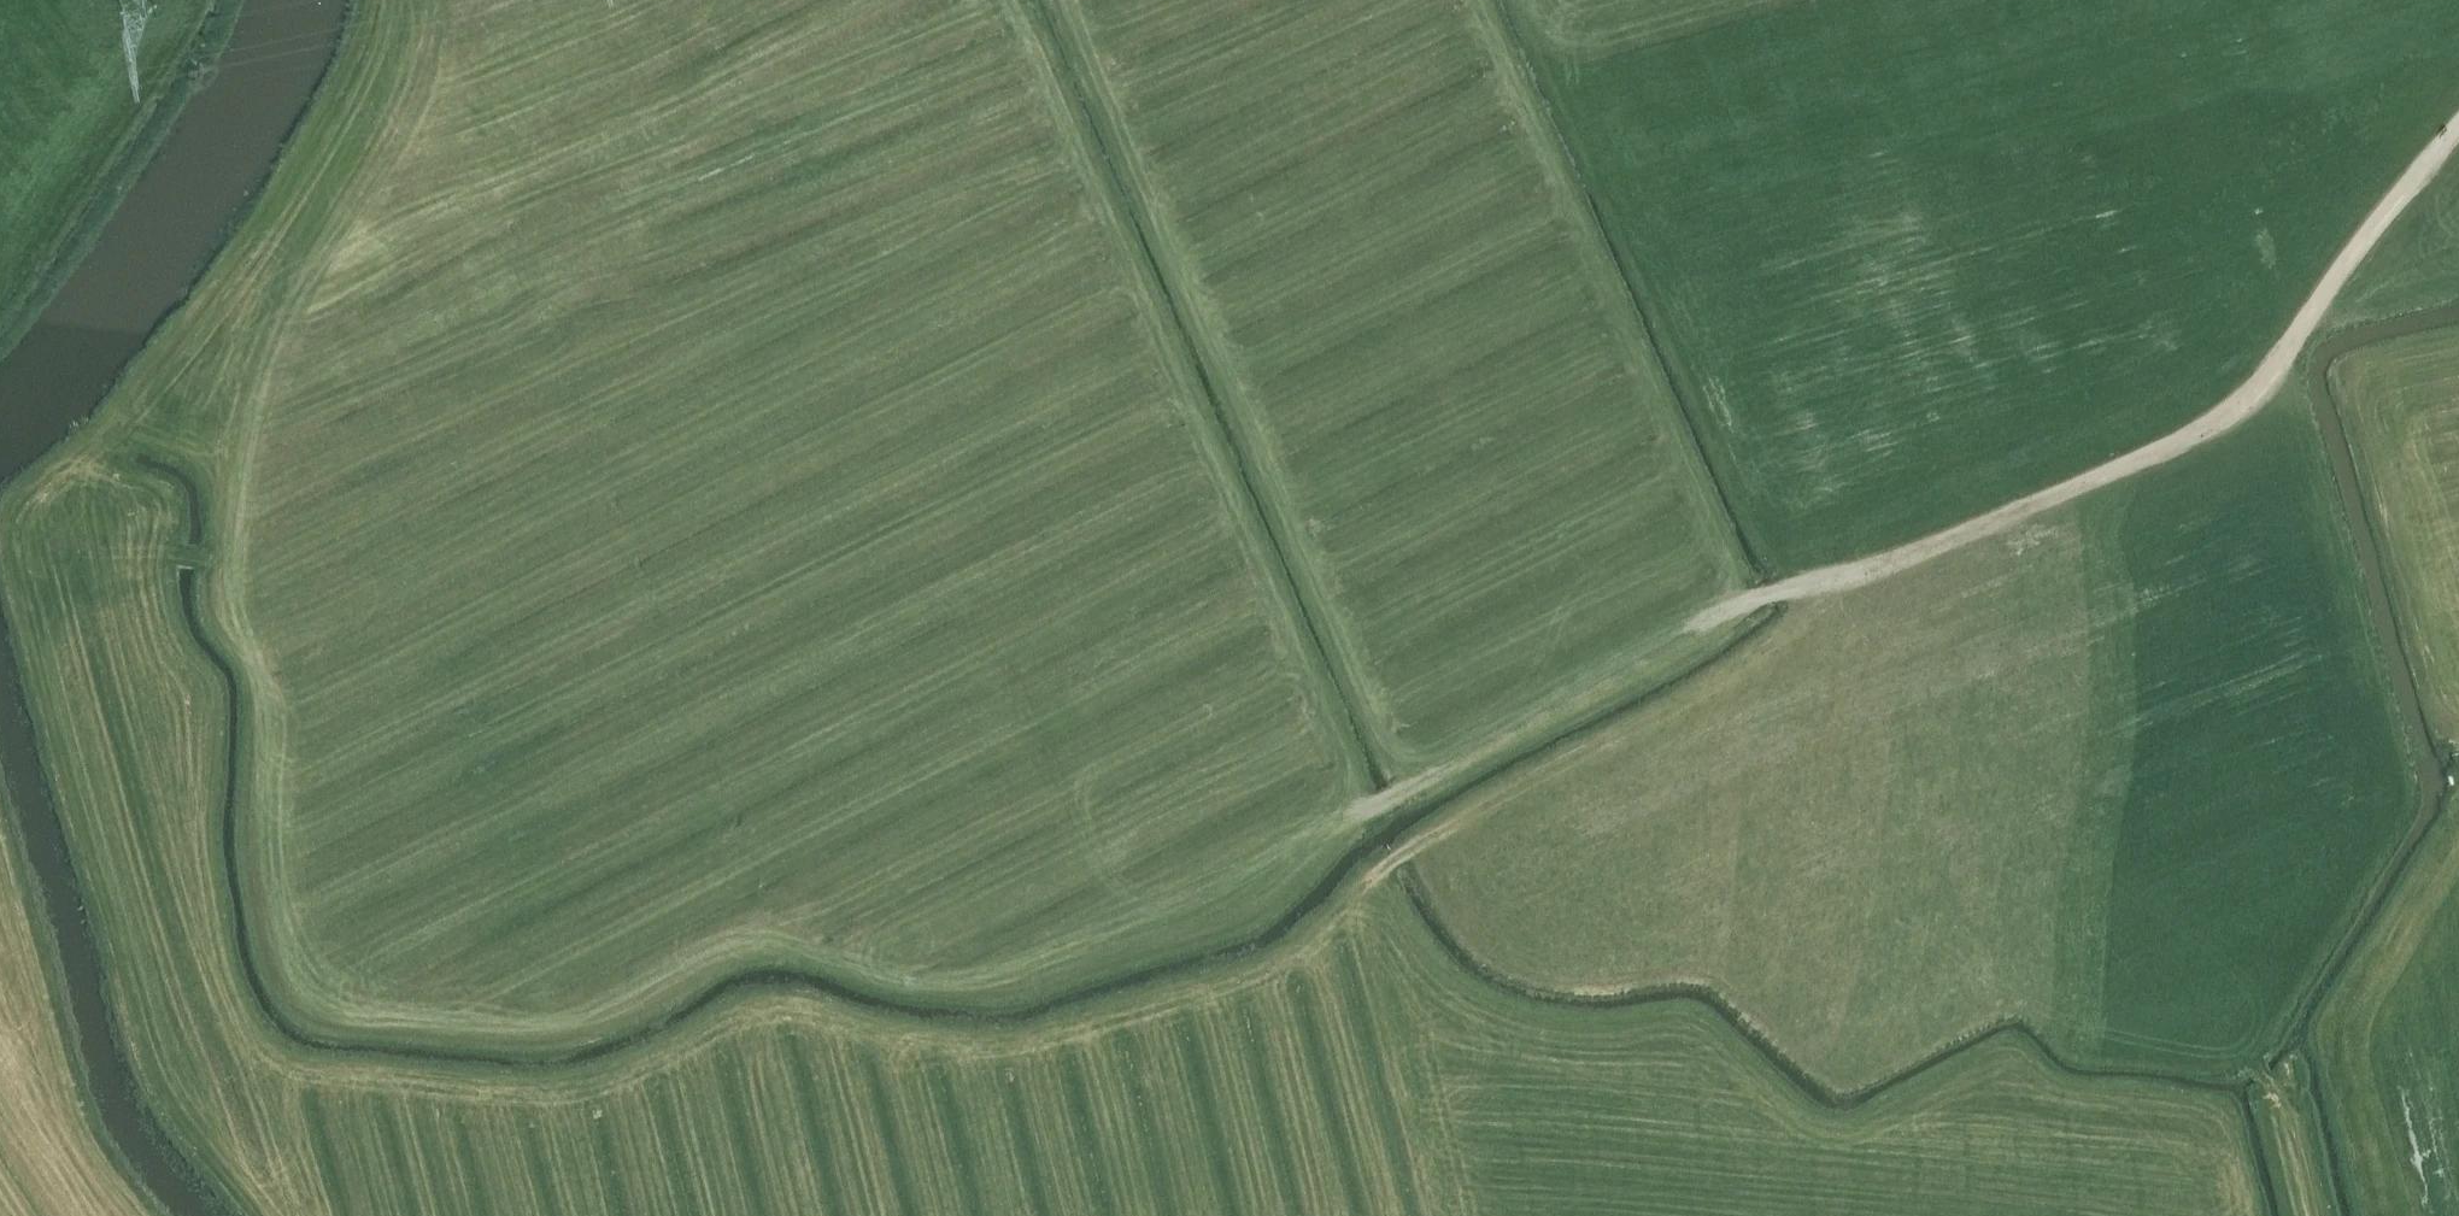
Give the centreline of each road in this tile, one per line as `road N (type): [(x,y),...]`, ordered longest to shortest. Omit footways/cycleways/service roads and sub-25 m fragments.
road 1 (track): [(2458,120),(2401,181),(2271,379),(2197,433),(1858,579),(1807,586)]

